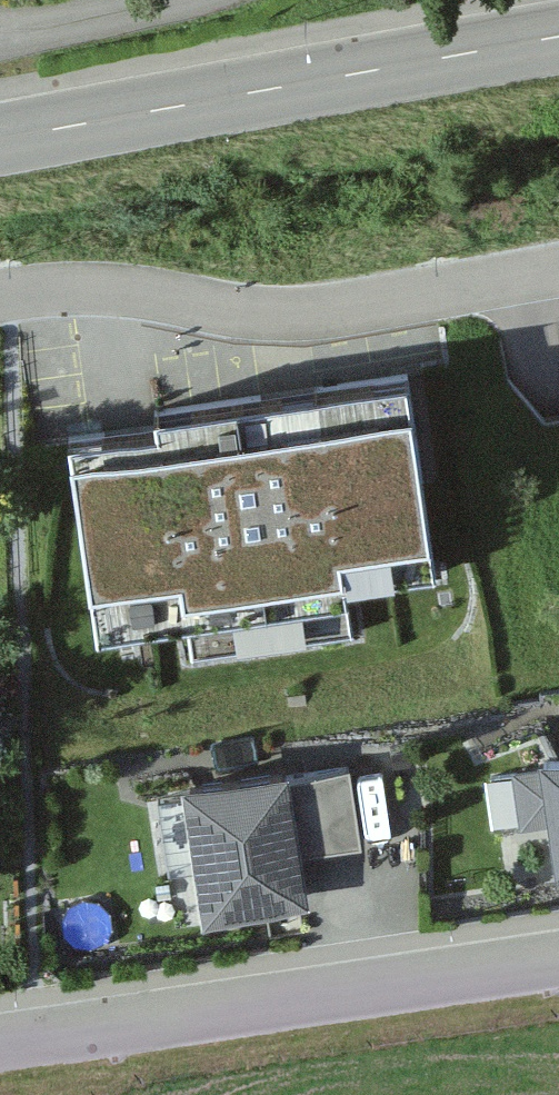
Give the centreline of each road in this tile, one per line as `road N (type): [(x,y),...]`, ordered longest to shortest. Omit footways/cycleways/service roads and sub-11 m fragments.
road 1 (tertiary): [(0,145),(558,44)]
road 2 (residential): [(558,279),(284,322),(133,295),(0,298)]
road 3 (residential): [(0,1042),(558,962)]
road 4 (residential): [(0,36),(182,0)]

